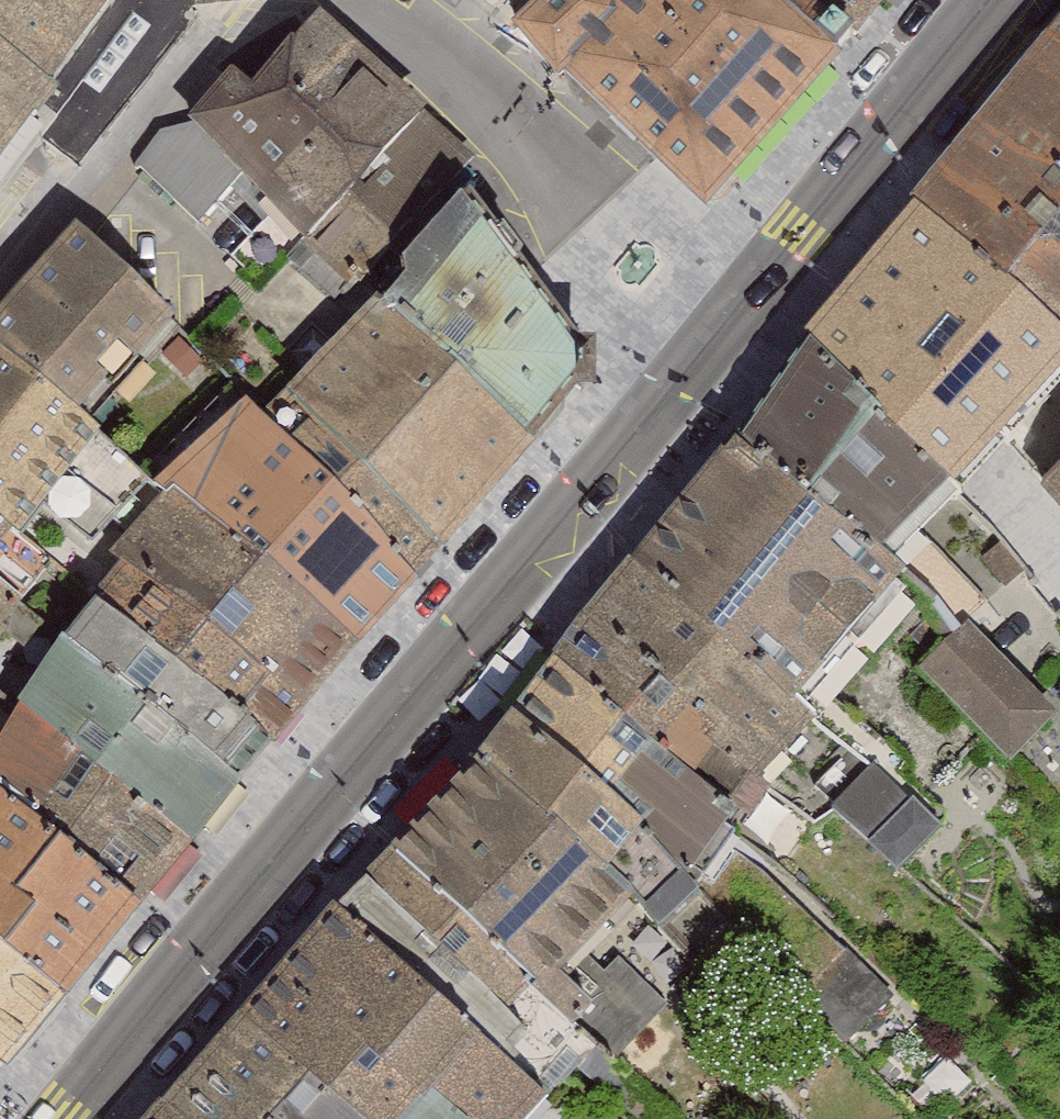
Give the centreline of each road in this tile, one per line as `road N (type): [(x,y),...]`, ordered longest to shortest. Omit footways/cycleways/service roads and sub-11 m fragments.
road 1 (primary): [(64,1118),(676,386)]
road 2 (primary): [(755,291),(990,0)]
road 3 (residential): [(216,0),(0,273)]
road 4 (residential): [(559,183),(444,50),(381,0)]
road 5 (residential): [(559,183),(575,275),(632,349),(676,386)]
road 6 (residential): [(755,291),(647,213),(559,183)]
road 7 (primary): [(676,386),(755,291)]

